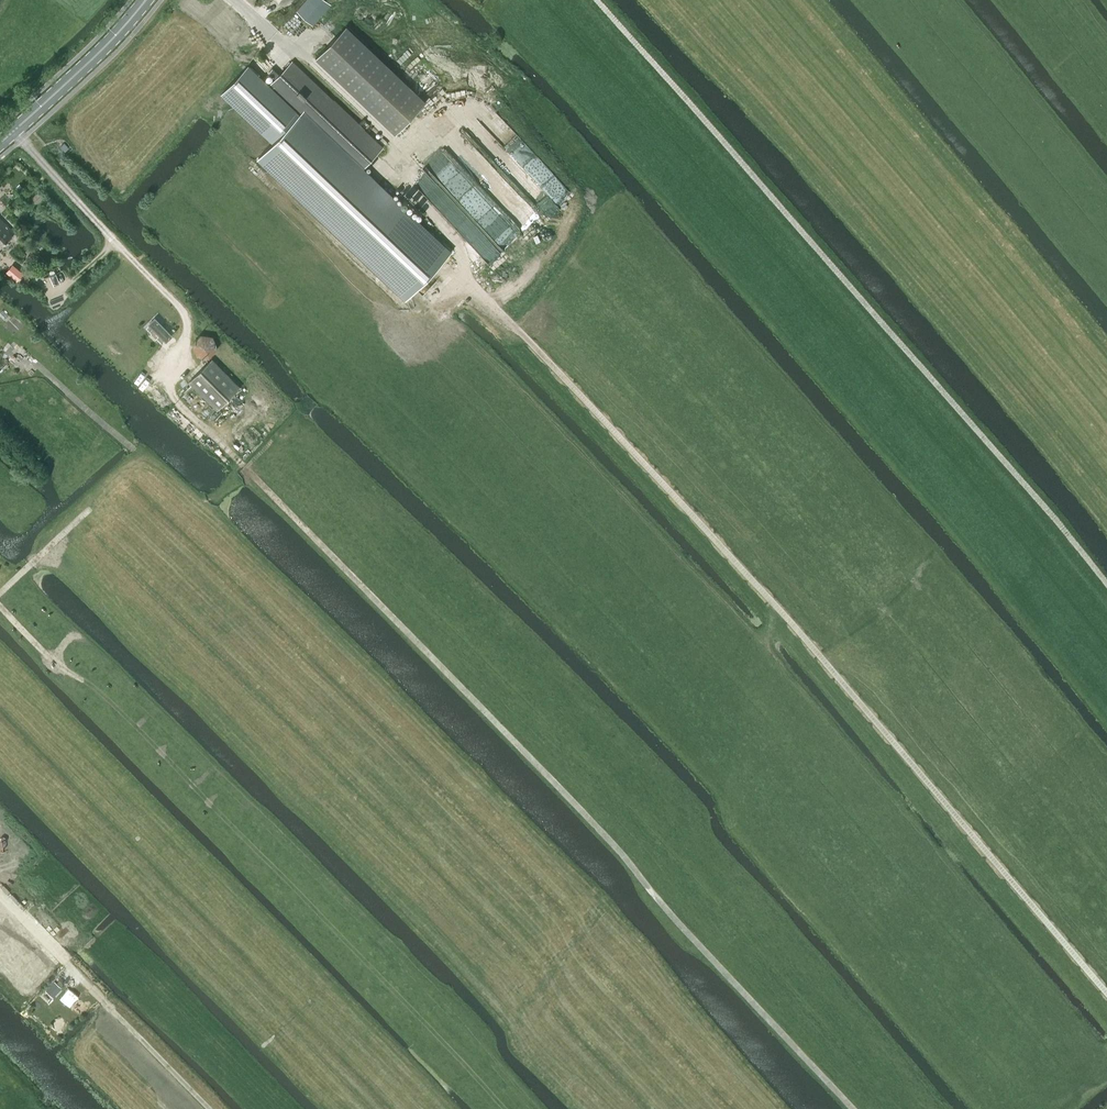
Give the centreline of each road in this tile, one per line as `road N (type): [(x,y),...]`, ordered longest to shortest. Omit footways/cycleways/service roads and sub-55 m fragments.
road 1 (track): [(1106,993),(839,682),(471,285),(454,242)]
road 2 (track): [(853,1108),(618,853),(217,446)]
road 3 (track): [(1106,588),(594,0)]
road 4 (track): [(210,1108),(0,895)]
road 5 (primary): [(0,143),(145,0)]

